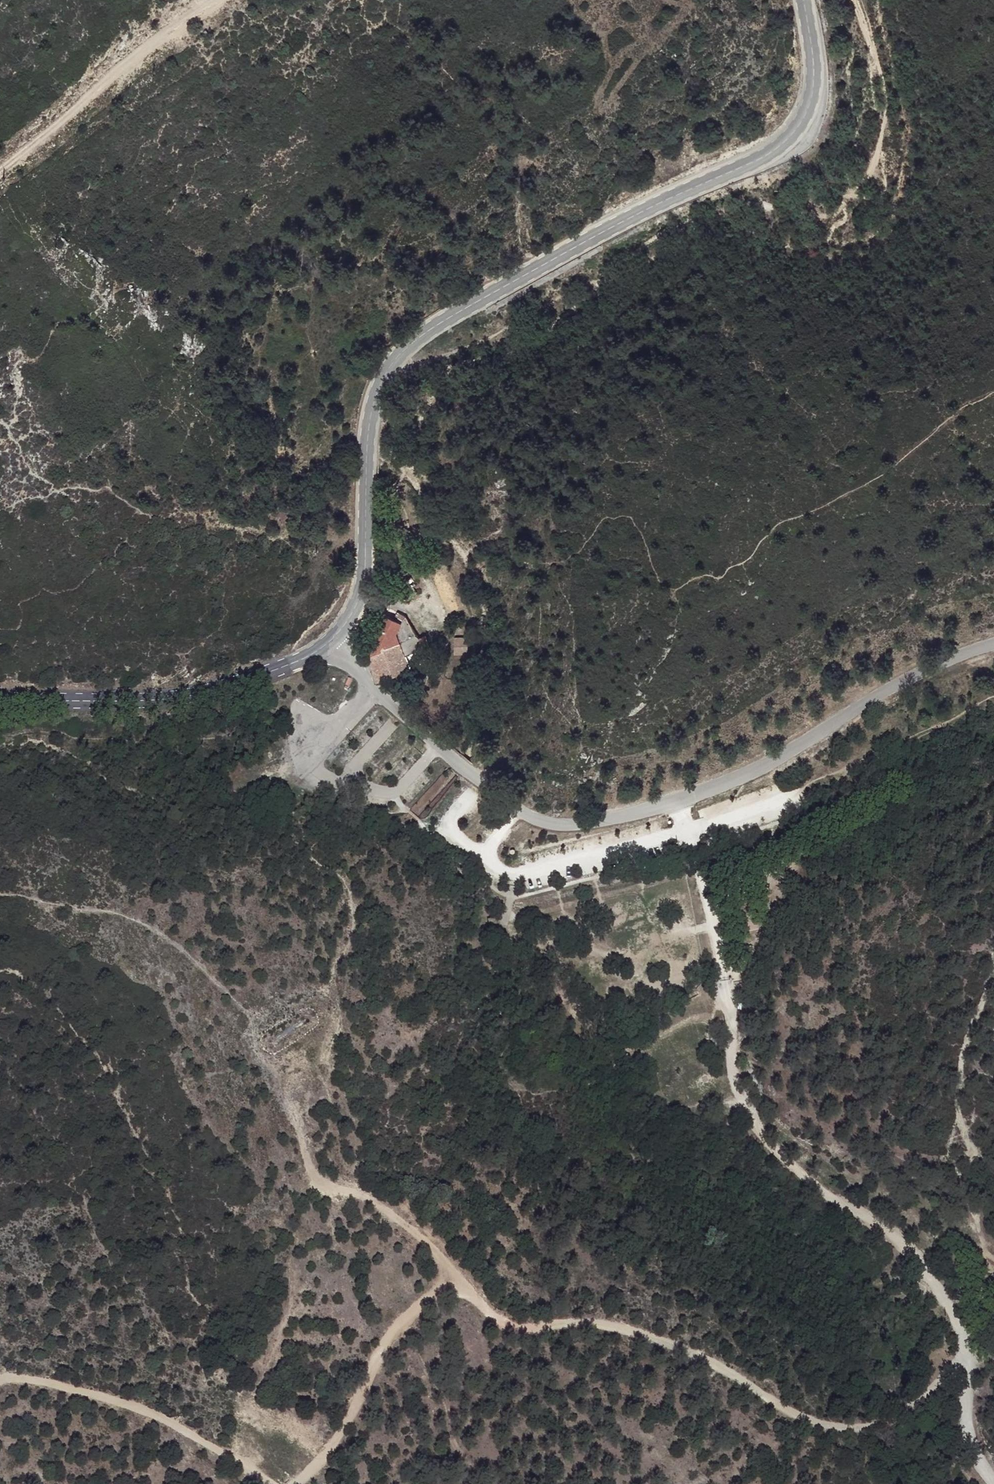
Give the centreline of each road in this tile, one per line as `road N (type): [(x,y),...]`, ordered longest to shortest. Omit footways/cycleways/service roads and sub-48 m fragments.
road 1 (secondary): [(330,642),(346,625),(362,578),(367,433),(387,368),(438,328),(775,152),(803,122),(814,87),(803,0)]
road 2 (track): [(966,1349),(905,1412),(884,1425),(838,1429),(644,1334),(595,1324),(518,1328),(449,1294),(410,1310),(396,1326),(349,1423),(298,1483)]
road 3 (tertiary): [(993,640),(912,674),(776,760),(715,787),(574,824),(530,817),(492,791),(330,642)]
road 4 (track): [(858,0),(885,123),(867,174),(829,215),(723,208),(599,267),(504,331),(387,368)]
road 5 (track): [(677,802),(725,979),(739,1097),(780,1160),(891,1233),(915,1258),(946,1299),(966,1349)]
road 6 (track): [(261,1483),(224,1453),(97,1390),(0,1375)]
road 7 (secondary): [(282,666),(176,696),(0,699)]
road 8 (track): [(202,0),(0,164)]
road 9 (track): [(993,1482),(966,1429),(966,1349)]

